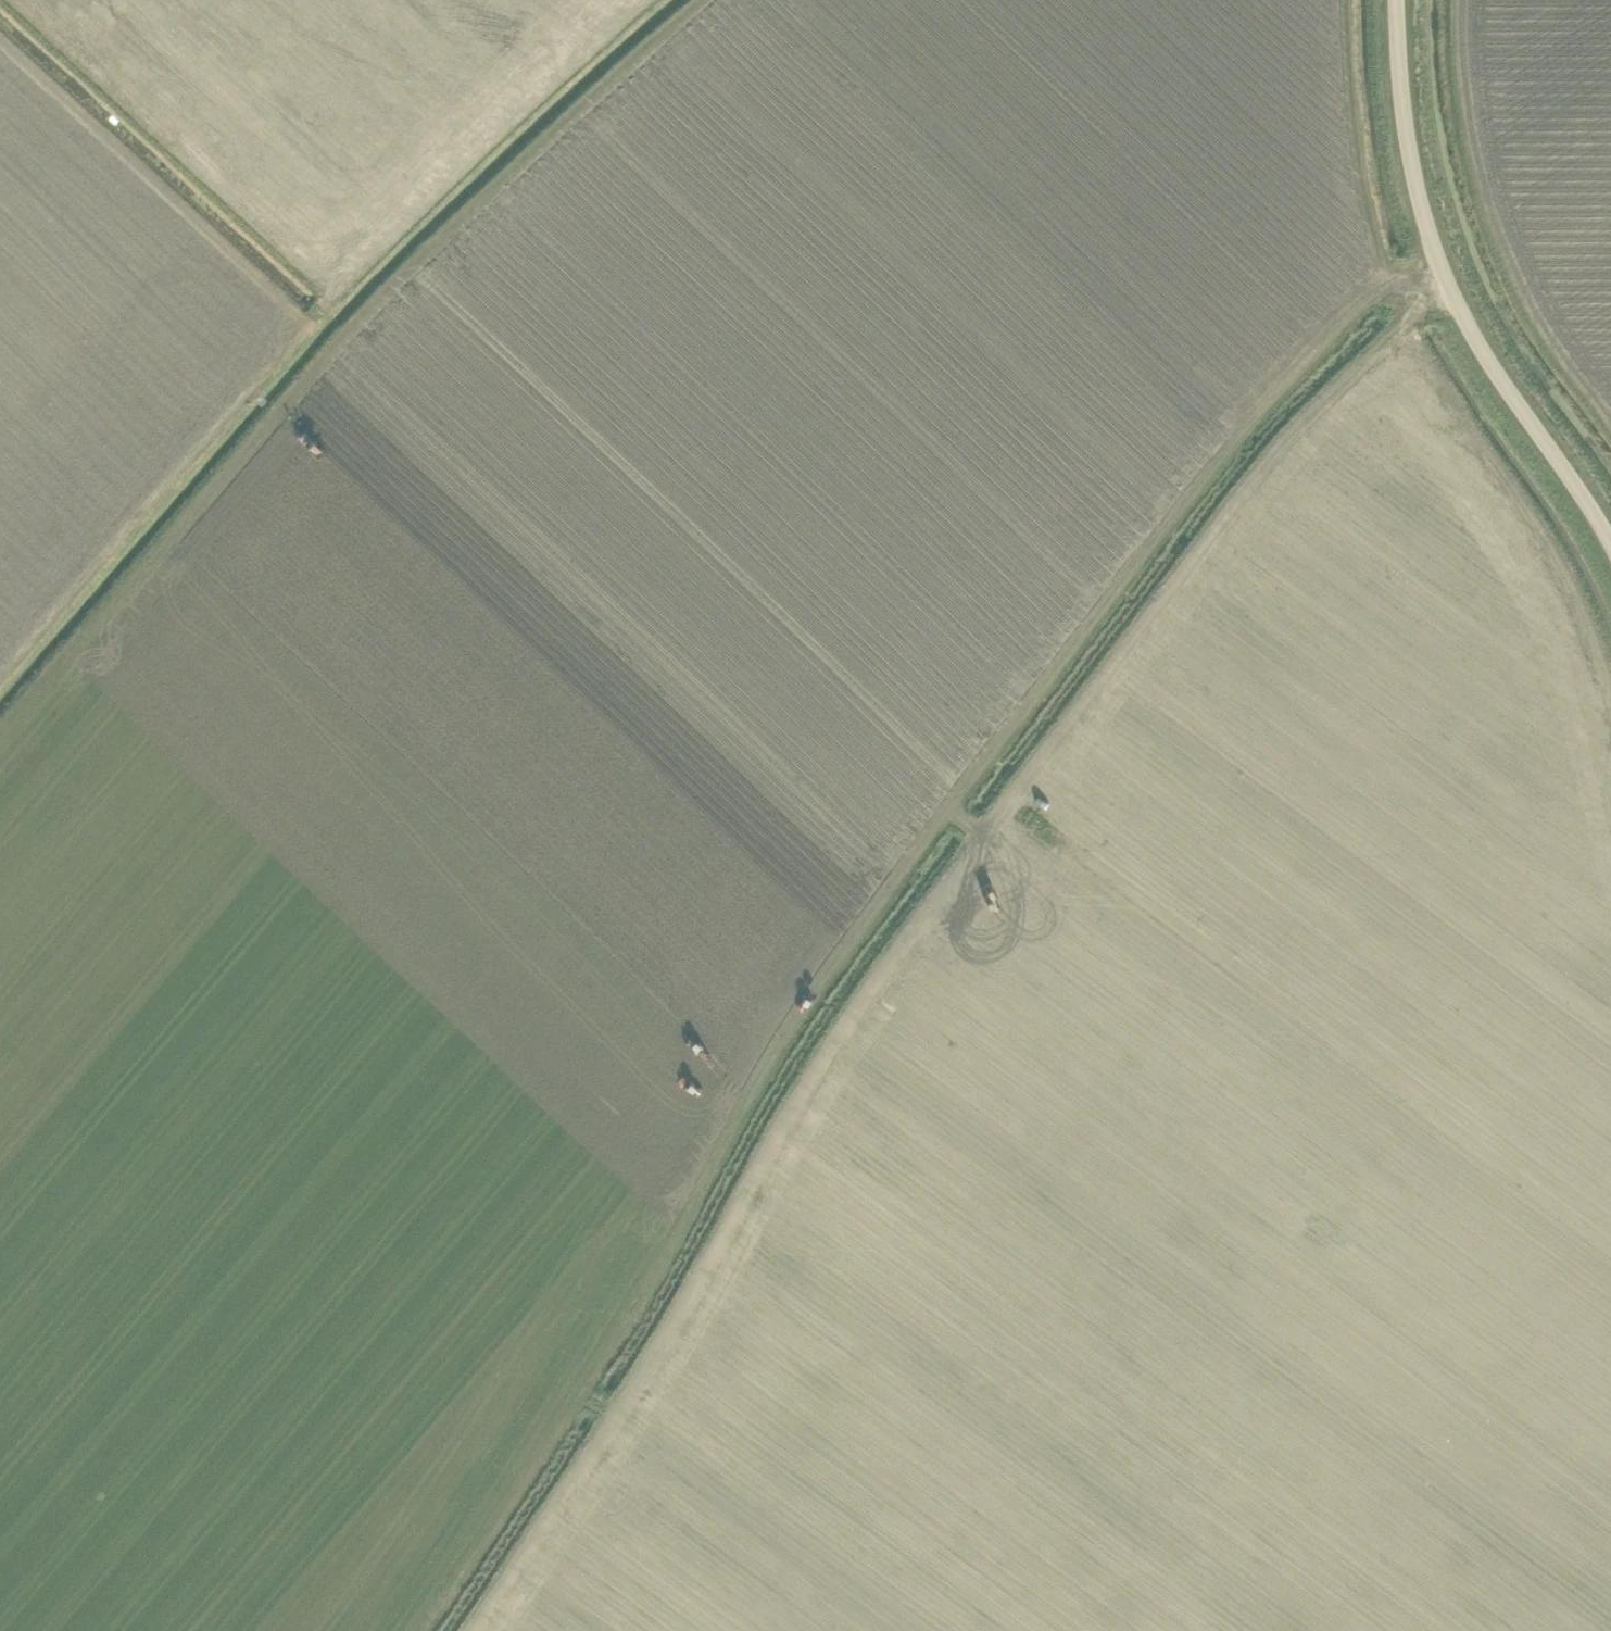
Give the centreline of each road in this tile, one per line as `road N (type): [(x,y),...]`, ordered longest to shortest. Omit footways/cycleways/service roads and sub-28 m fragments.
road 1 (unclassified): [(1610,562),(1592,516),(1505,401),(1423,242),(1399,131),(1394,0)]

